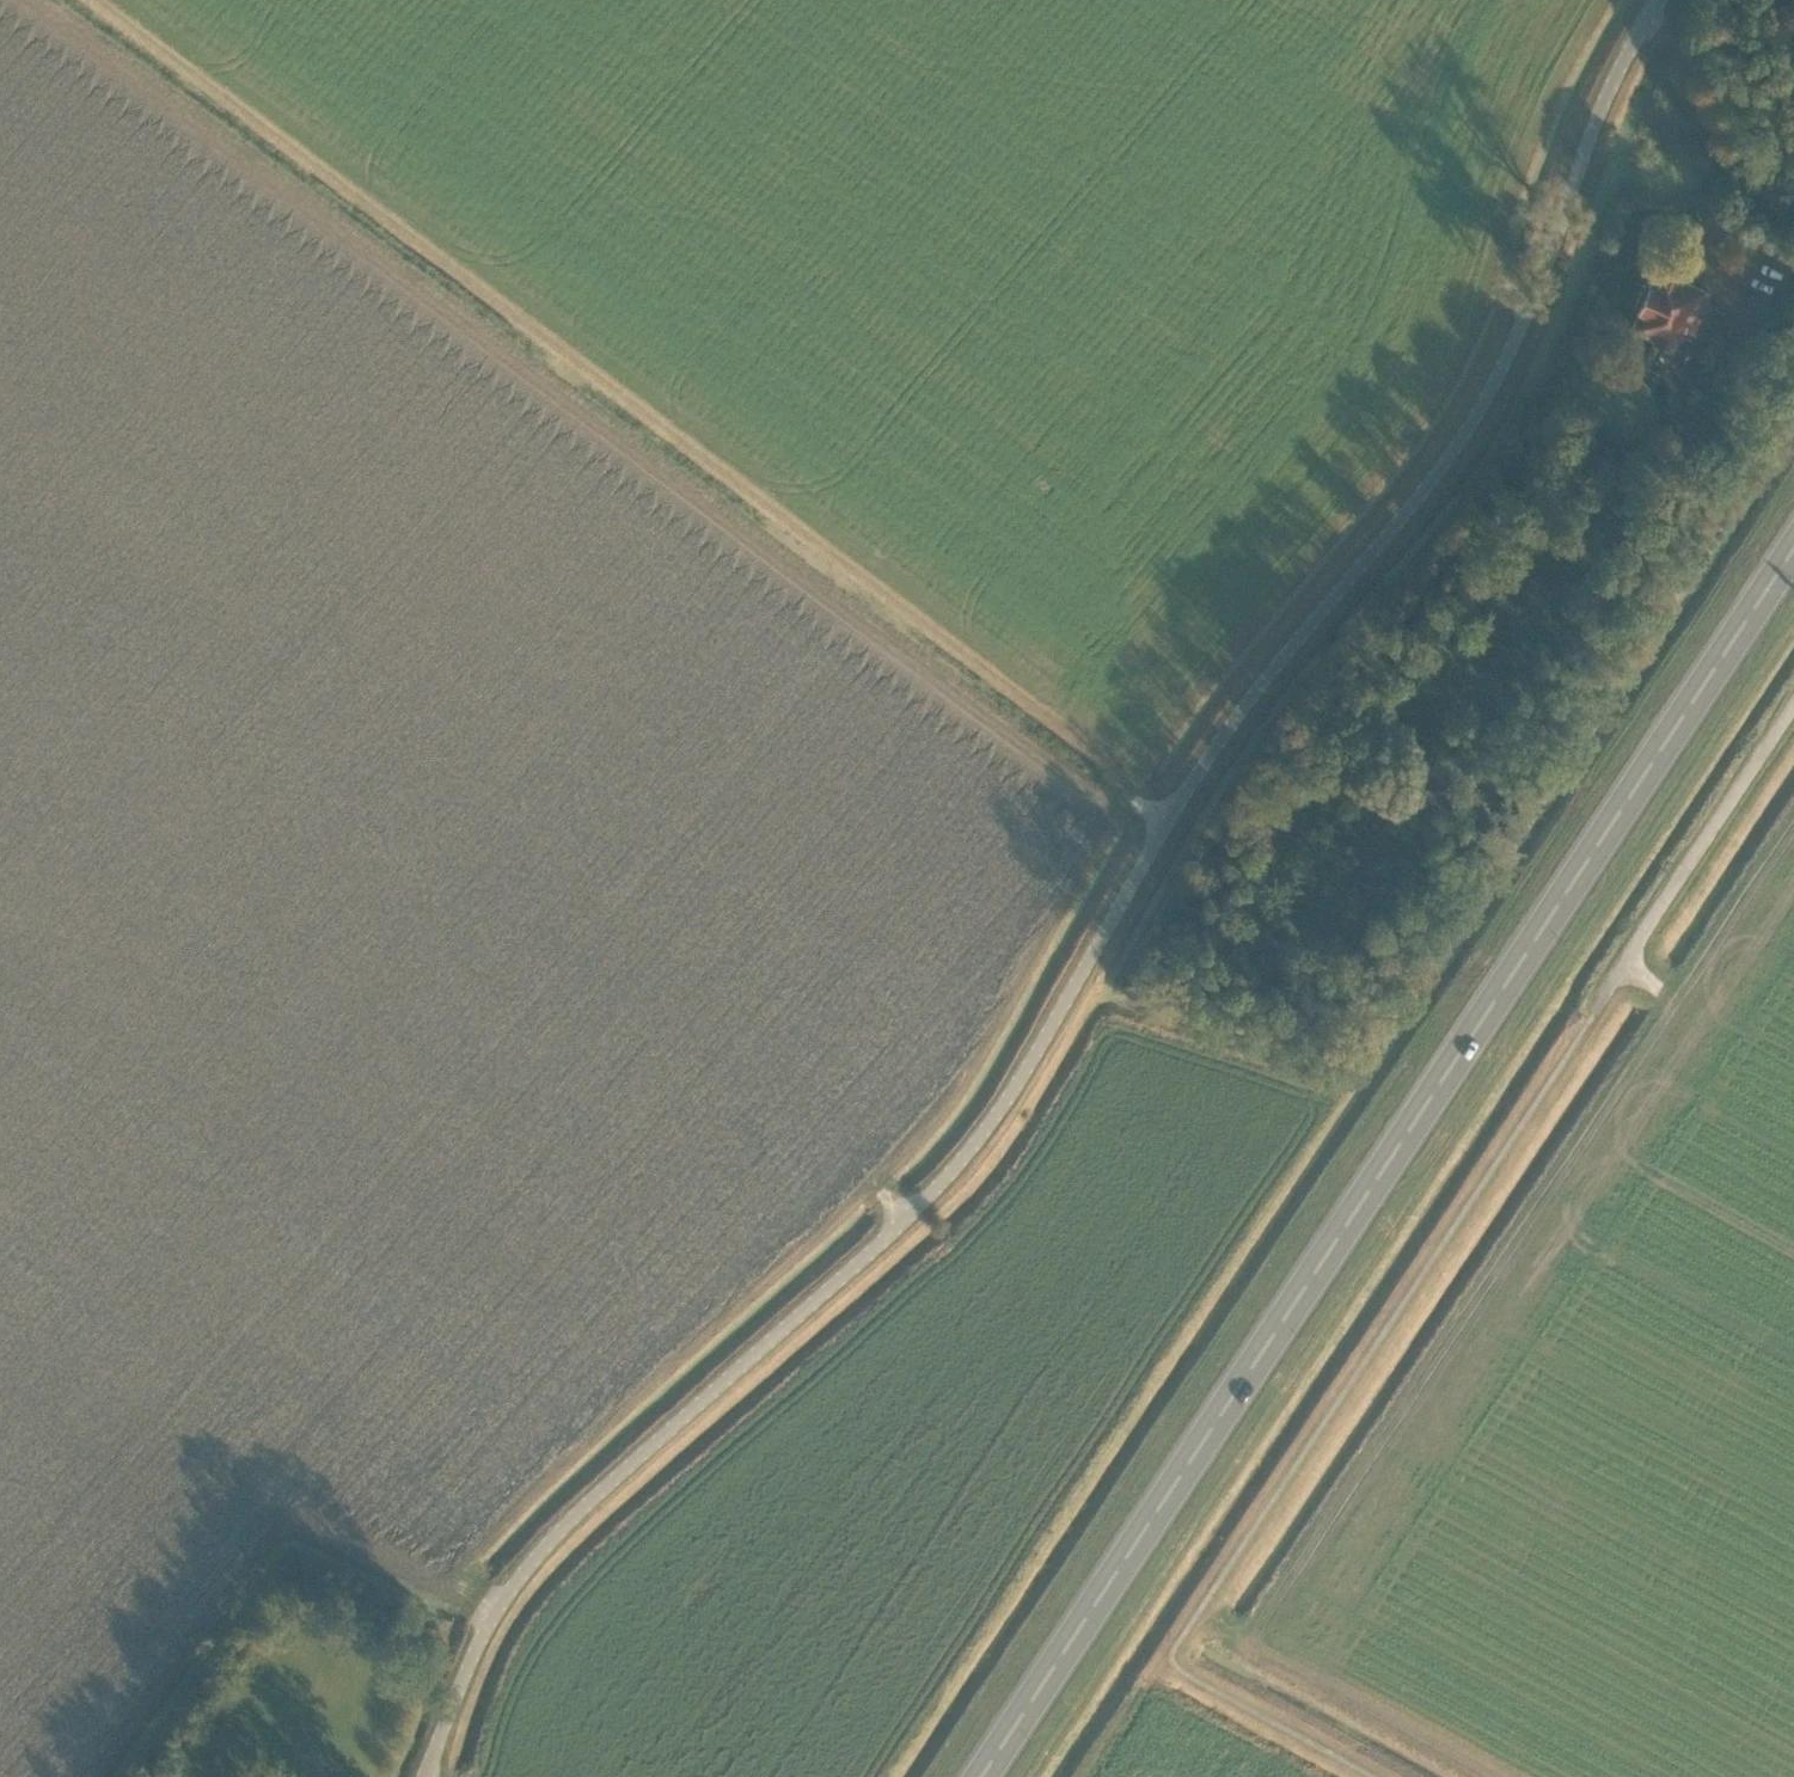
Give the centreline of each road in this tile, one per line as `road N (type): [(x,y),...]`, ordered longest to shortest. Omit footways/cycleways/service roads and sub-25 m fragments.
road 1 (unclassified): [(423,1776),(514,1575),(692,1407),(862,1265),(999,1103),(1200,754),(1290,624),(1489,381),(1550,253),(1617,65),(1652,0)]
road 2 (trunk): [(981,1776),(1793,545)]
road 3 (unclassified): [(1592,1015),(1793,703)]

